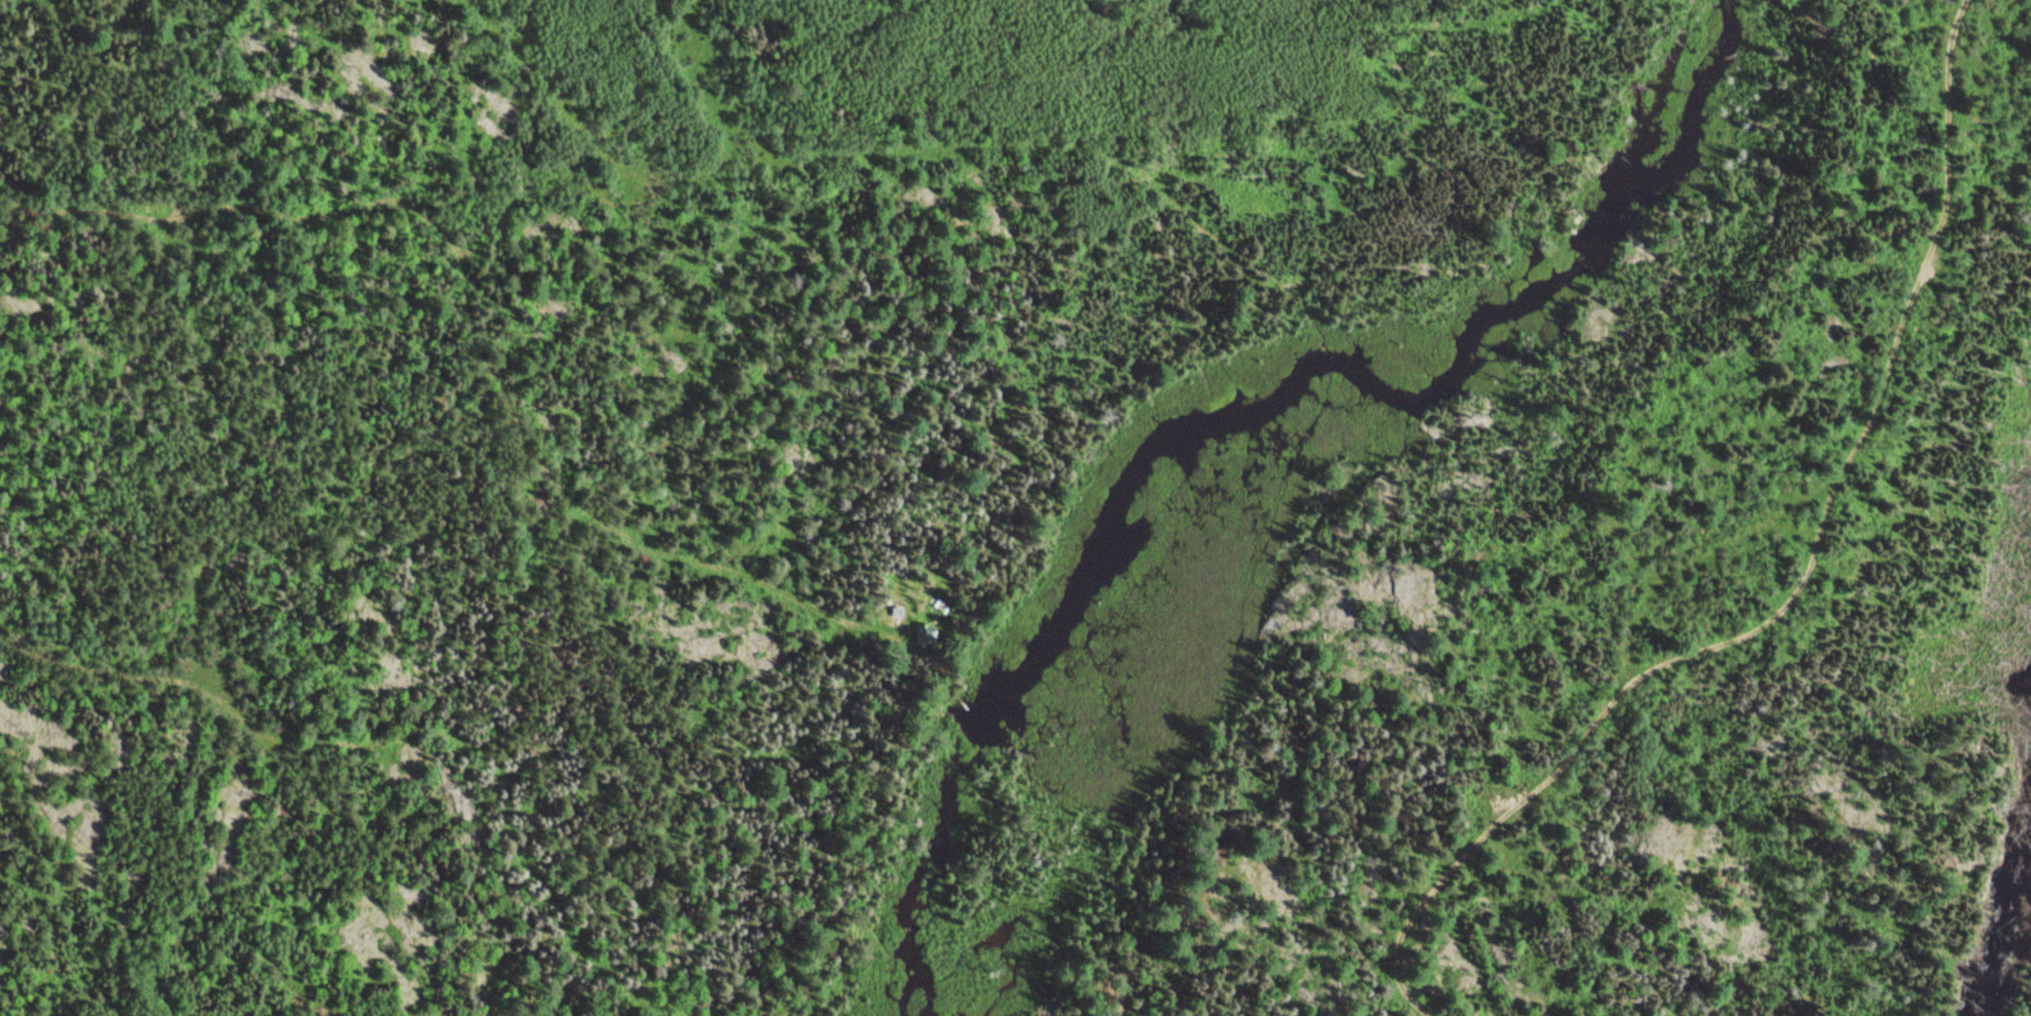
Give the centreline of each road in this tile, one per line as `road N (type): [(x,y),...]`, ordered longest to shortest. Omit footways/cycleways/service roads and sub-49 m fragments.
road 1 (residential): [(0,202),(152,214),(332,214),(393,200),(443,222),(521,435),(592,527),(901,642),(917,849),(1057,1015)]
road 2 (residential): [(1302,1015),(1393,956),(1435,1012),(1447,1015)]

